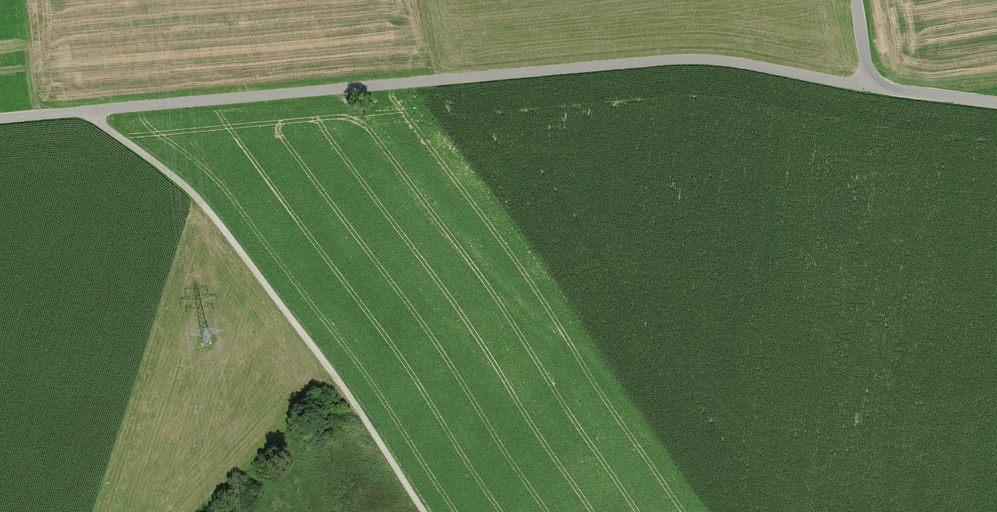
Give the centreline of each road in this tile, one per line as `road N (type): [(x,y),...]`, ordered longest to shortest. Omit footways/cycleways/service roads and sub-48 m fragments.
road 1 (track): [(95,110),(694,58),(872,81)]
road 2 (track): [(95,110),(97,120),(214,216),(332,371),(425,511)]
road 3 (unclassified): [(857,0),(872,81),(996,102)]

